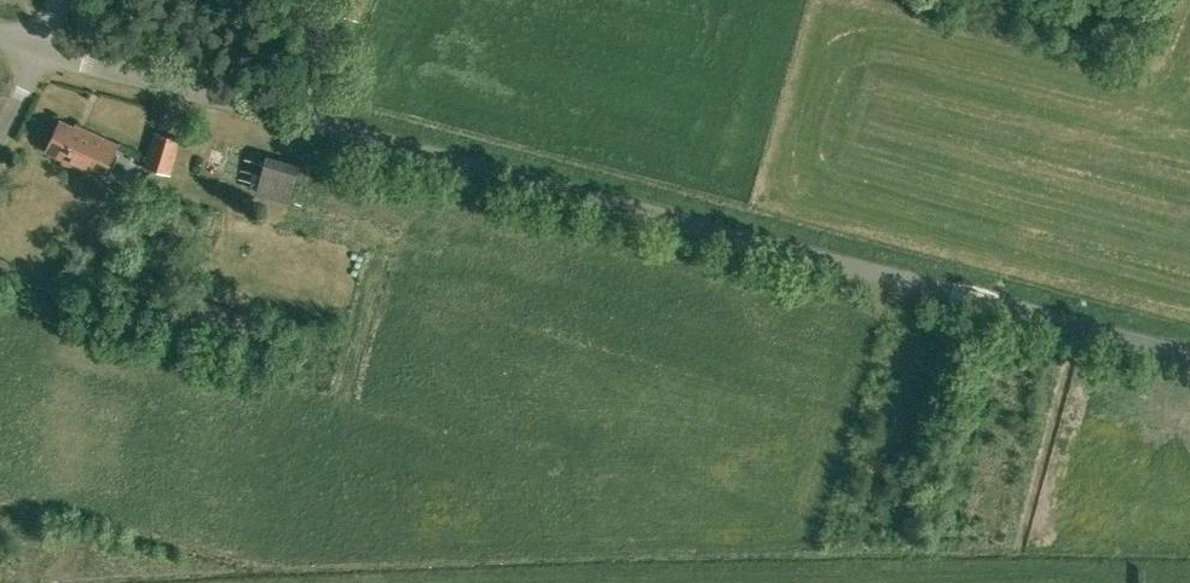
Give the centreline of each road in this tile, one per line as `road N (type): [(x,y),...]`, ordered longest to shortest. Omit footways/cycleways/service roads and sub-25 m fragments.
road 1 (unclassified): [(1011,311),(47,51)]
road 2 (unclassified): [(1011,311),(1189,358)]

